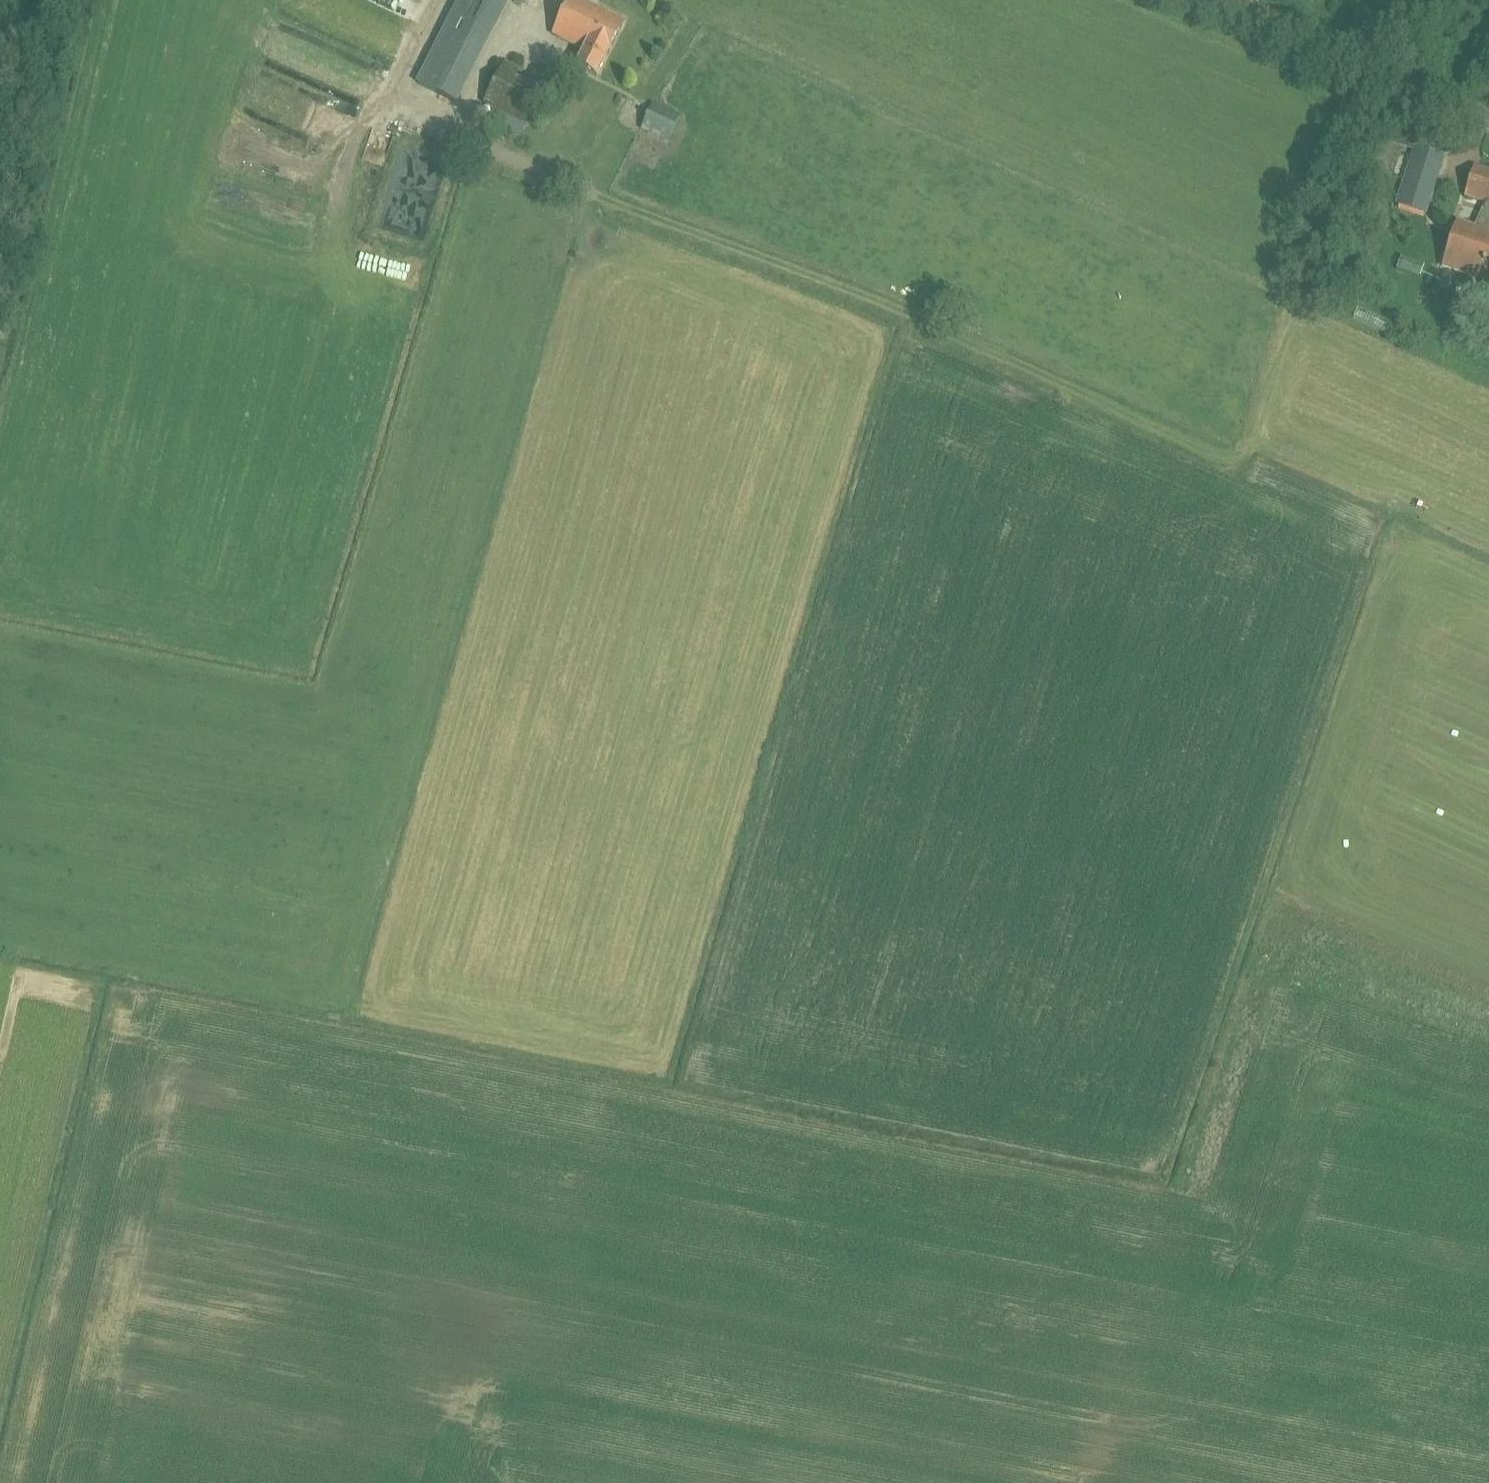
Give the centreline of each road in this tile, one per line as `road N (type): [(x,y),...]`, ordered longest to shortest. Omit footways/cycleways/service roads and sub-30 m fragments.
road 1 (unclassified): [(1488,125),(1220,0)]

